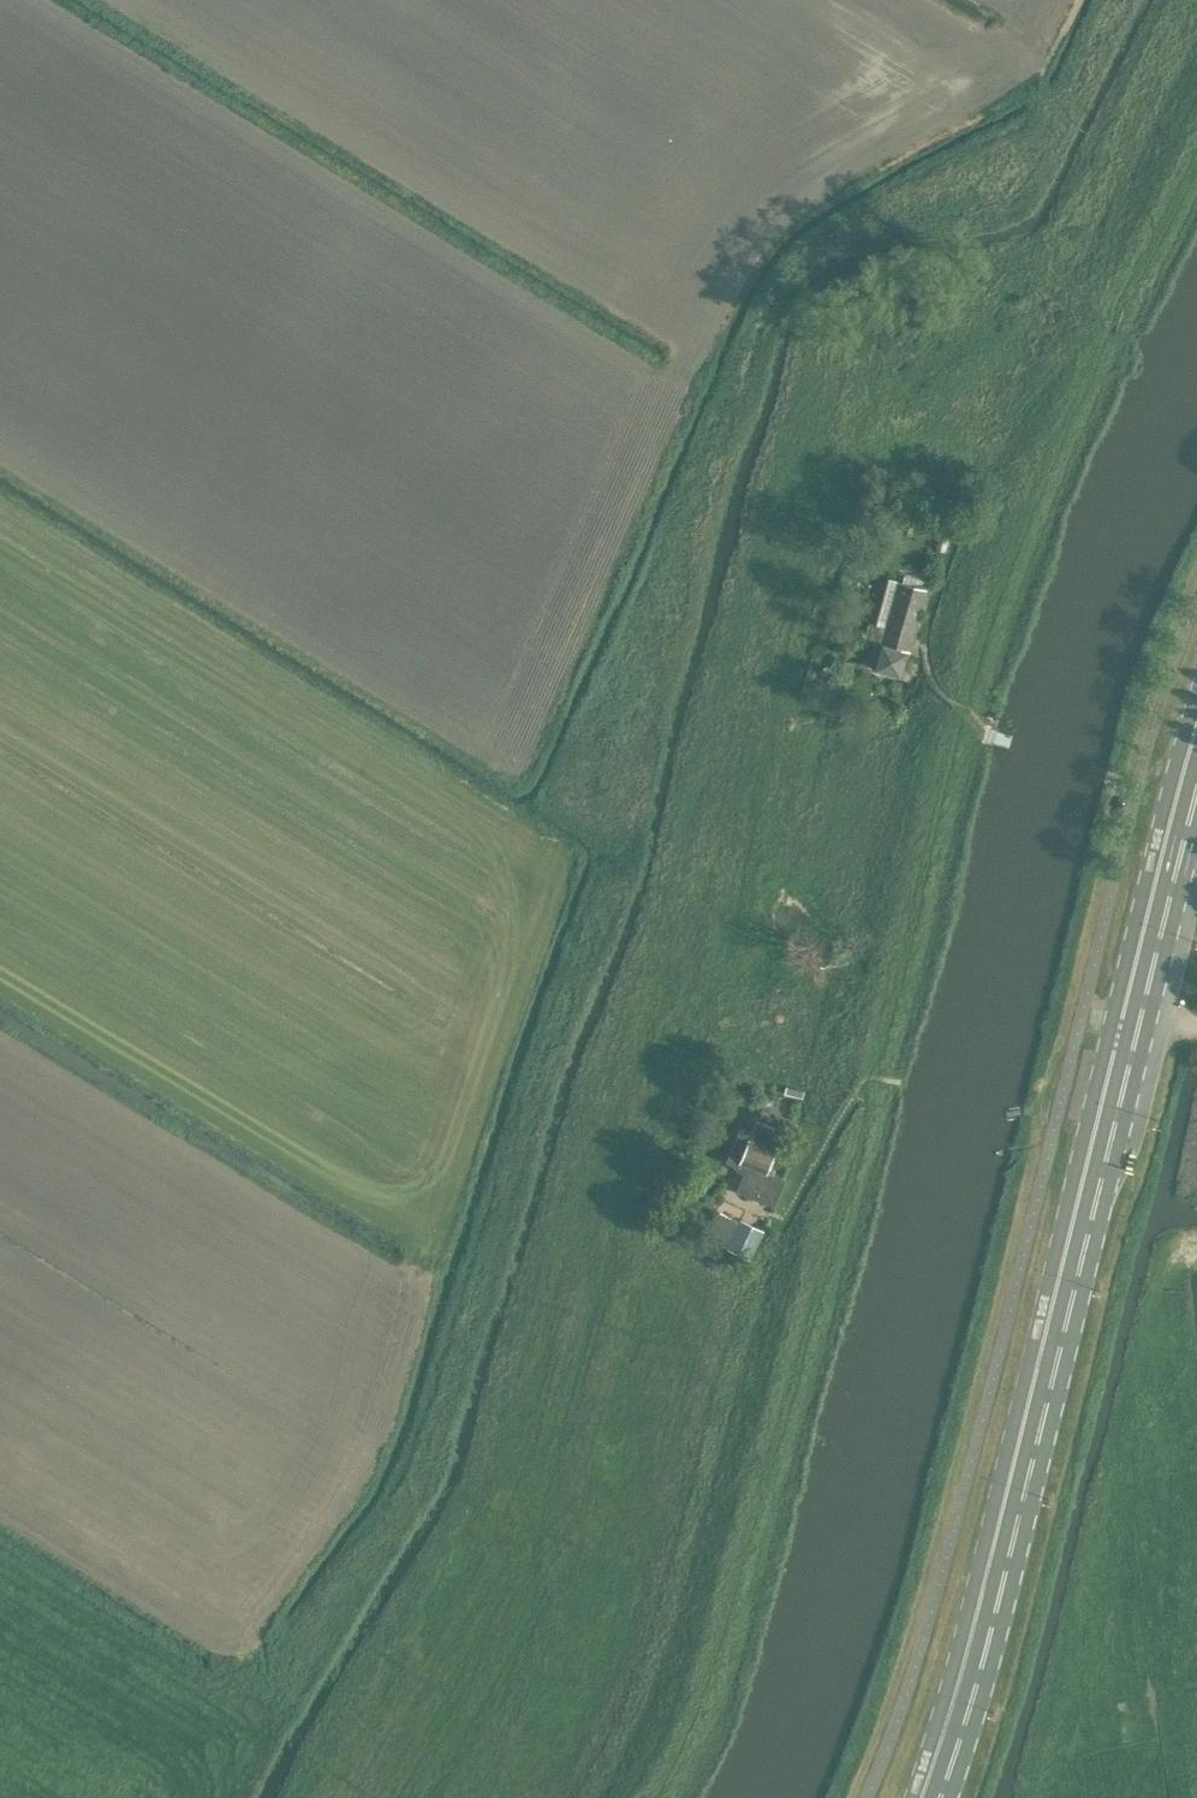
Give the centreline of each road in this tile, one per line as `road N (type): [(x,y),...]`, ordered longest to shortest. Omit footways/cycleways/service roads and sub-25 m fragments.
road 1 (primary): [(1196,785),(993,1607),(935,1797)]

